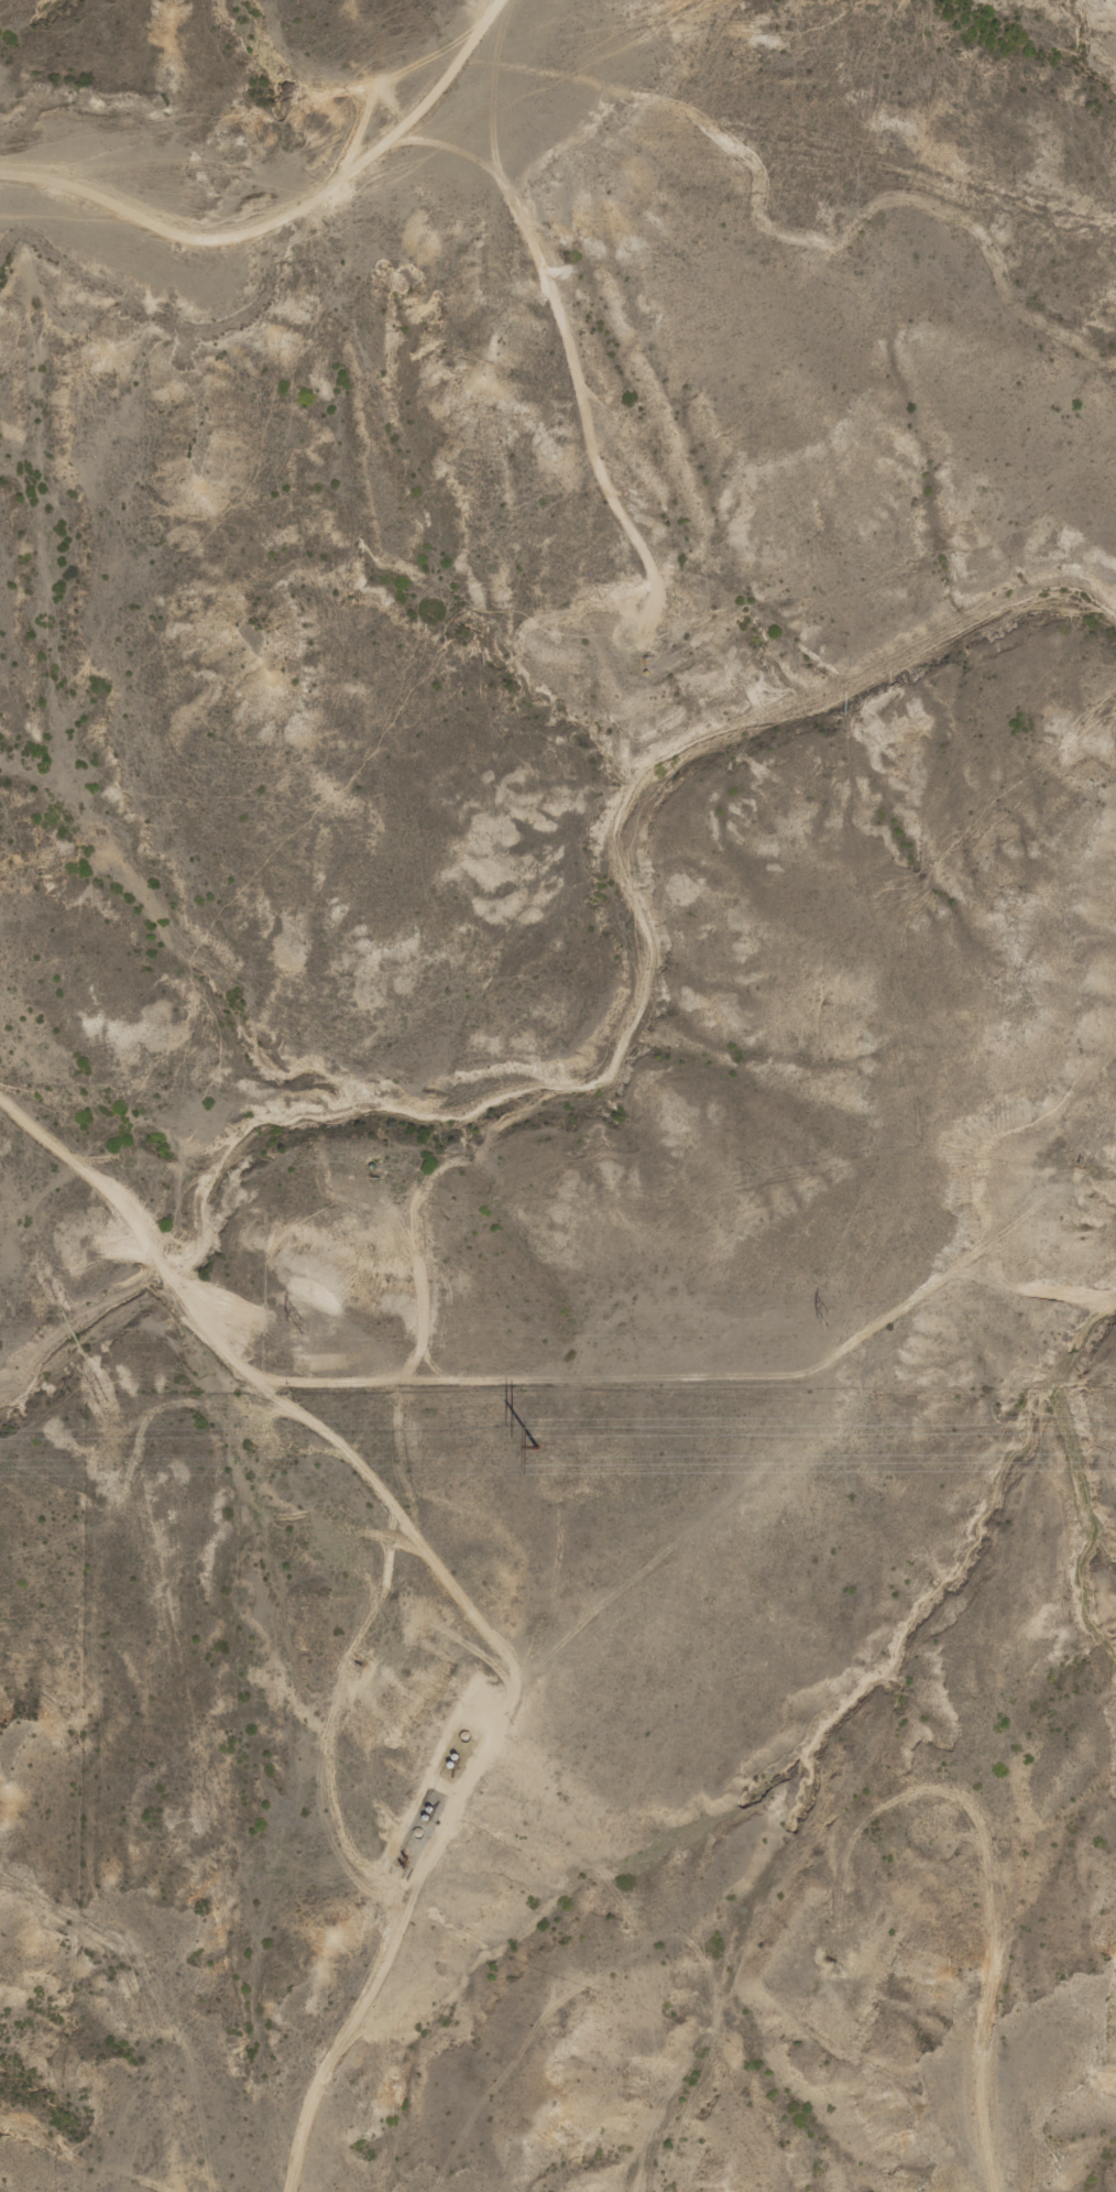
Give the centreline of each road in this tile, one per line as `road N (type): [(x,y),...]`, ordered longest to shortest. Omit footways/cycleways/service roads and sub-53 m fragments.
road 1 (residential): [(526,0),(404,103),(250,189),(0,162)]

